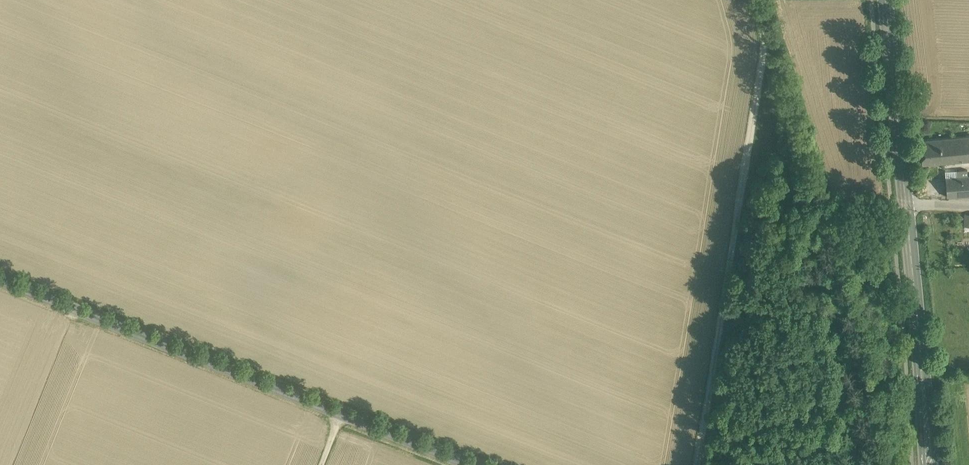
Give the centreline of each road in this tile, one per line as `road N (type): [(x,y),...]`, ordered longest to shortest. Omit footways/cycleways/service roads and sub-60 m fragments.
road 1 (unclassified): [(0,280),(470,464)]
road 2 (track): [(753,0),(777,109),(745,219),(701,464)]
road 3 (primary): [(931,464),(909,202)]
road 4 (primary): [(909,202),(887,0)]

